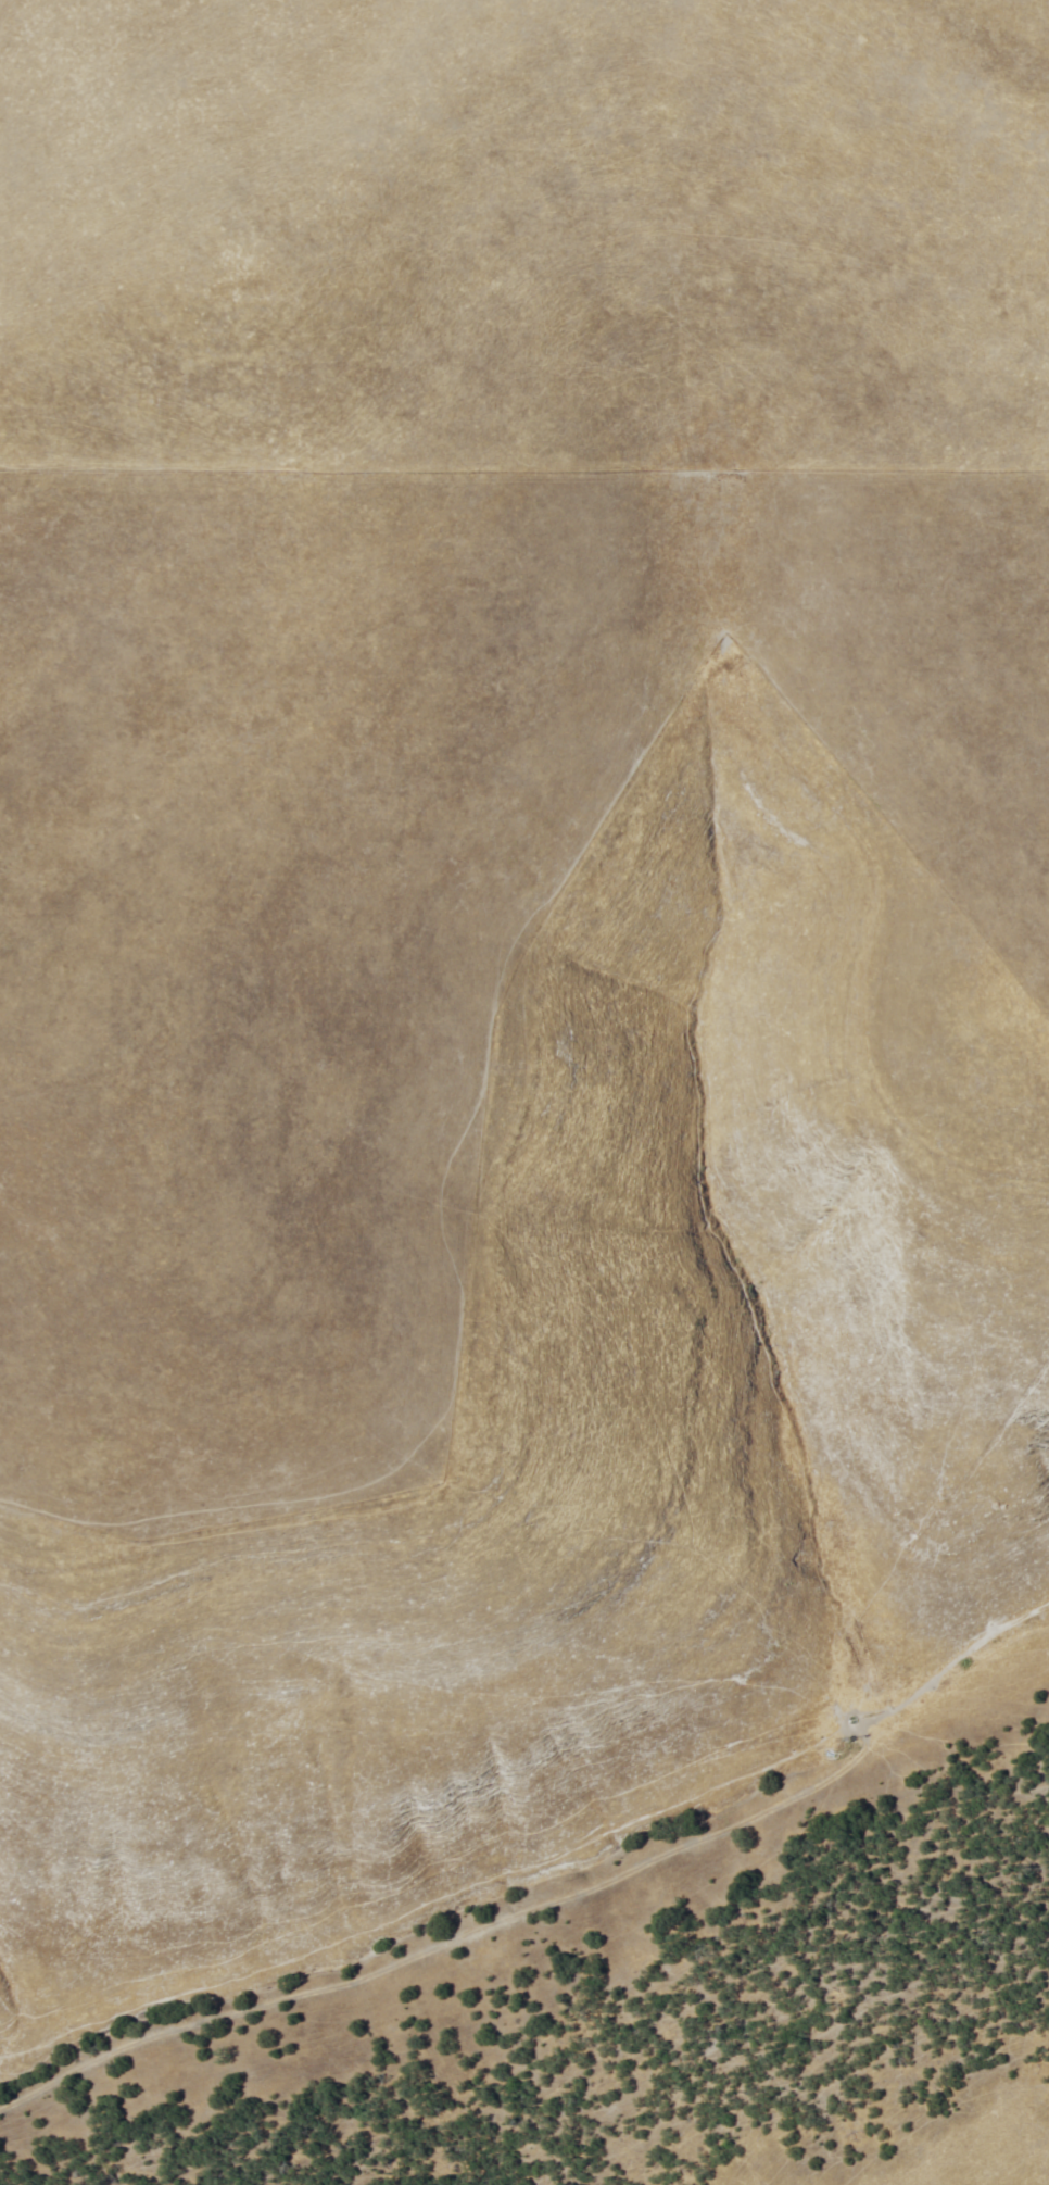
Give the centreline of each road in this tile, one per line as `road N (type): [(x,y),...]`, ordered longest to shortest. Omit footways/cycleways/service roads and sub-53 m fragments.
road 1 (track): [(0,2146),(544,1924),(875,1735)]

